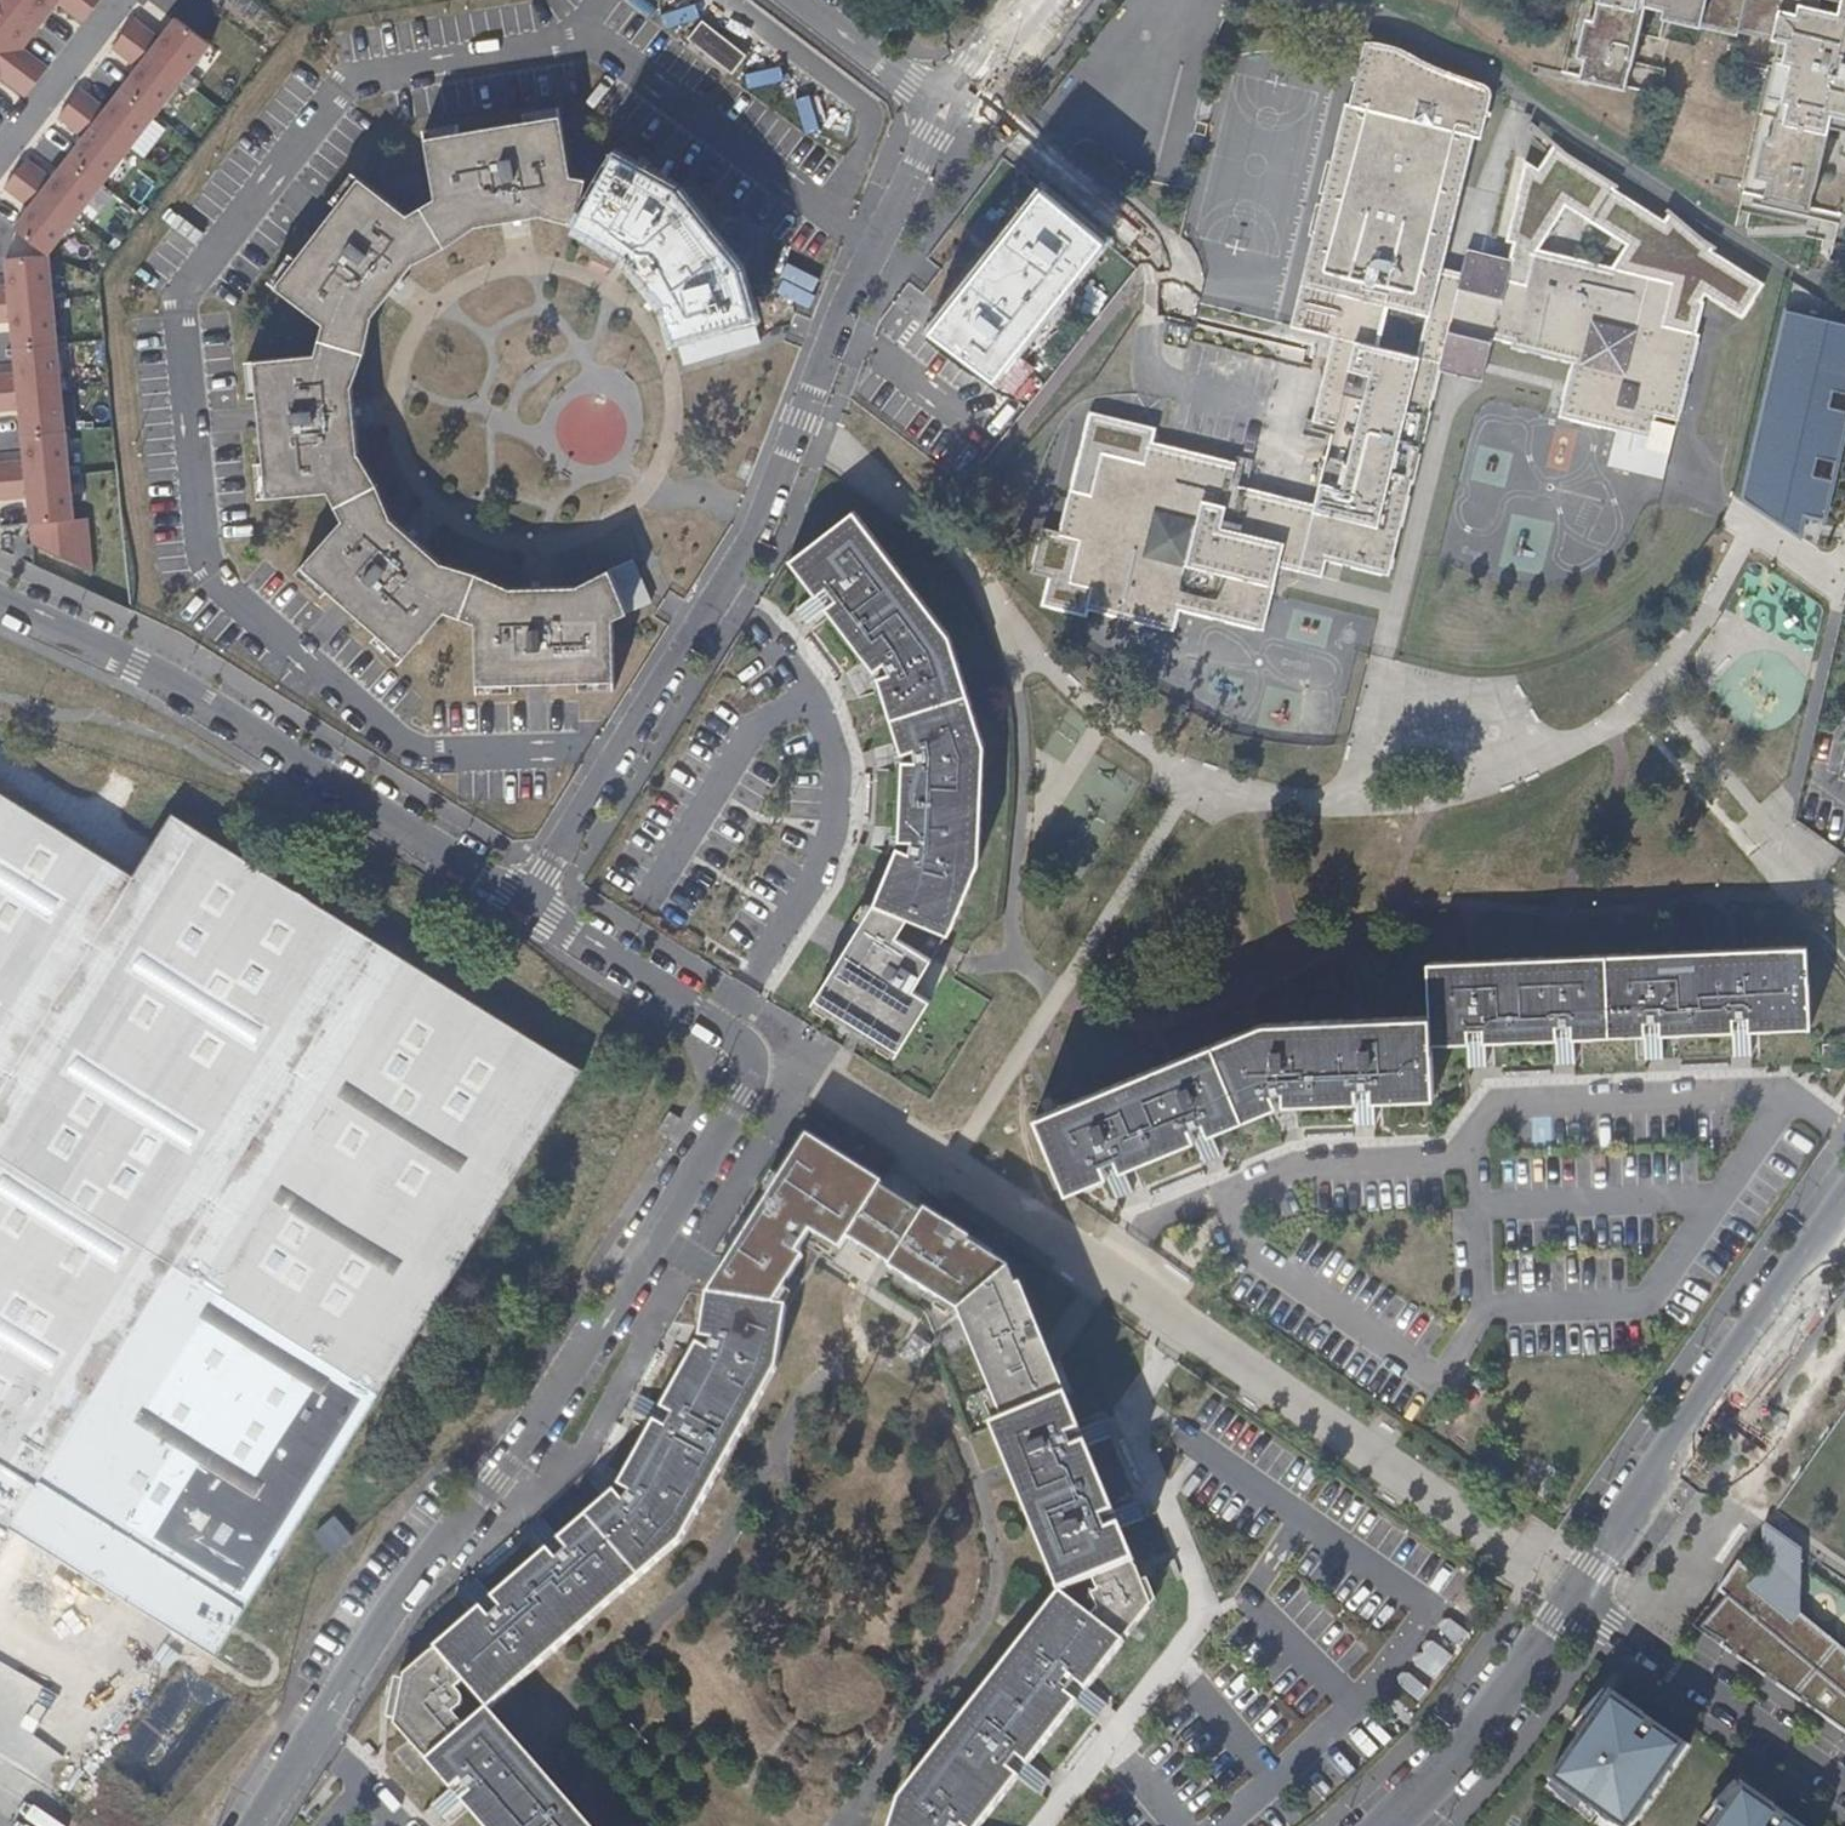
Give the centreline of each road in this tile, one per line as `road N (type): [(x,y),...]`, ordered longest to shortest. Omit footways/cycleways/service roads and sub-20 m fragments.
road 1 (residential): [(528,910),(763,524),(857,284),(946,105)]
road 2 (residential): [(258,1825),(640,1261),(753,1065)]
road 3 (residential): [(0,596),(212,710),(528,910)]
road 4 (unclassified): [(1581,1595),(1844,1213)]
road 5 (unclassified): [(1844,1784),(1581,1595)]
road 6 (unclassified): [(1391,1825),(1471,1741),(1581,1595)]
road 7 (residential): [(528,910),(751,1049),(753,1065)]
road 8 (residential): [(804,0),(946,105)]
road 9 (residential): [(946,105),(1022,0)]

